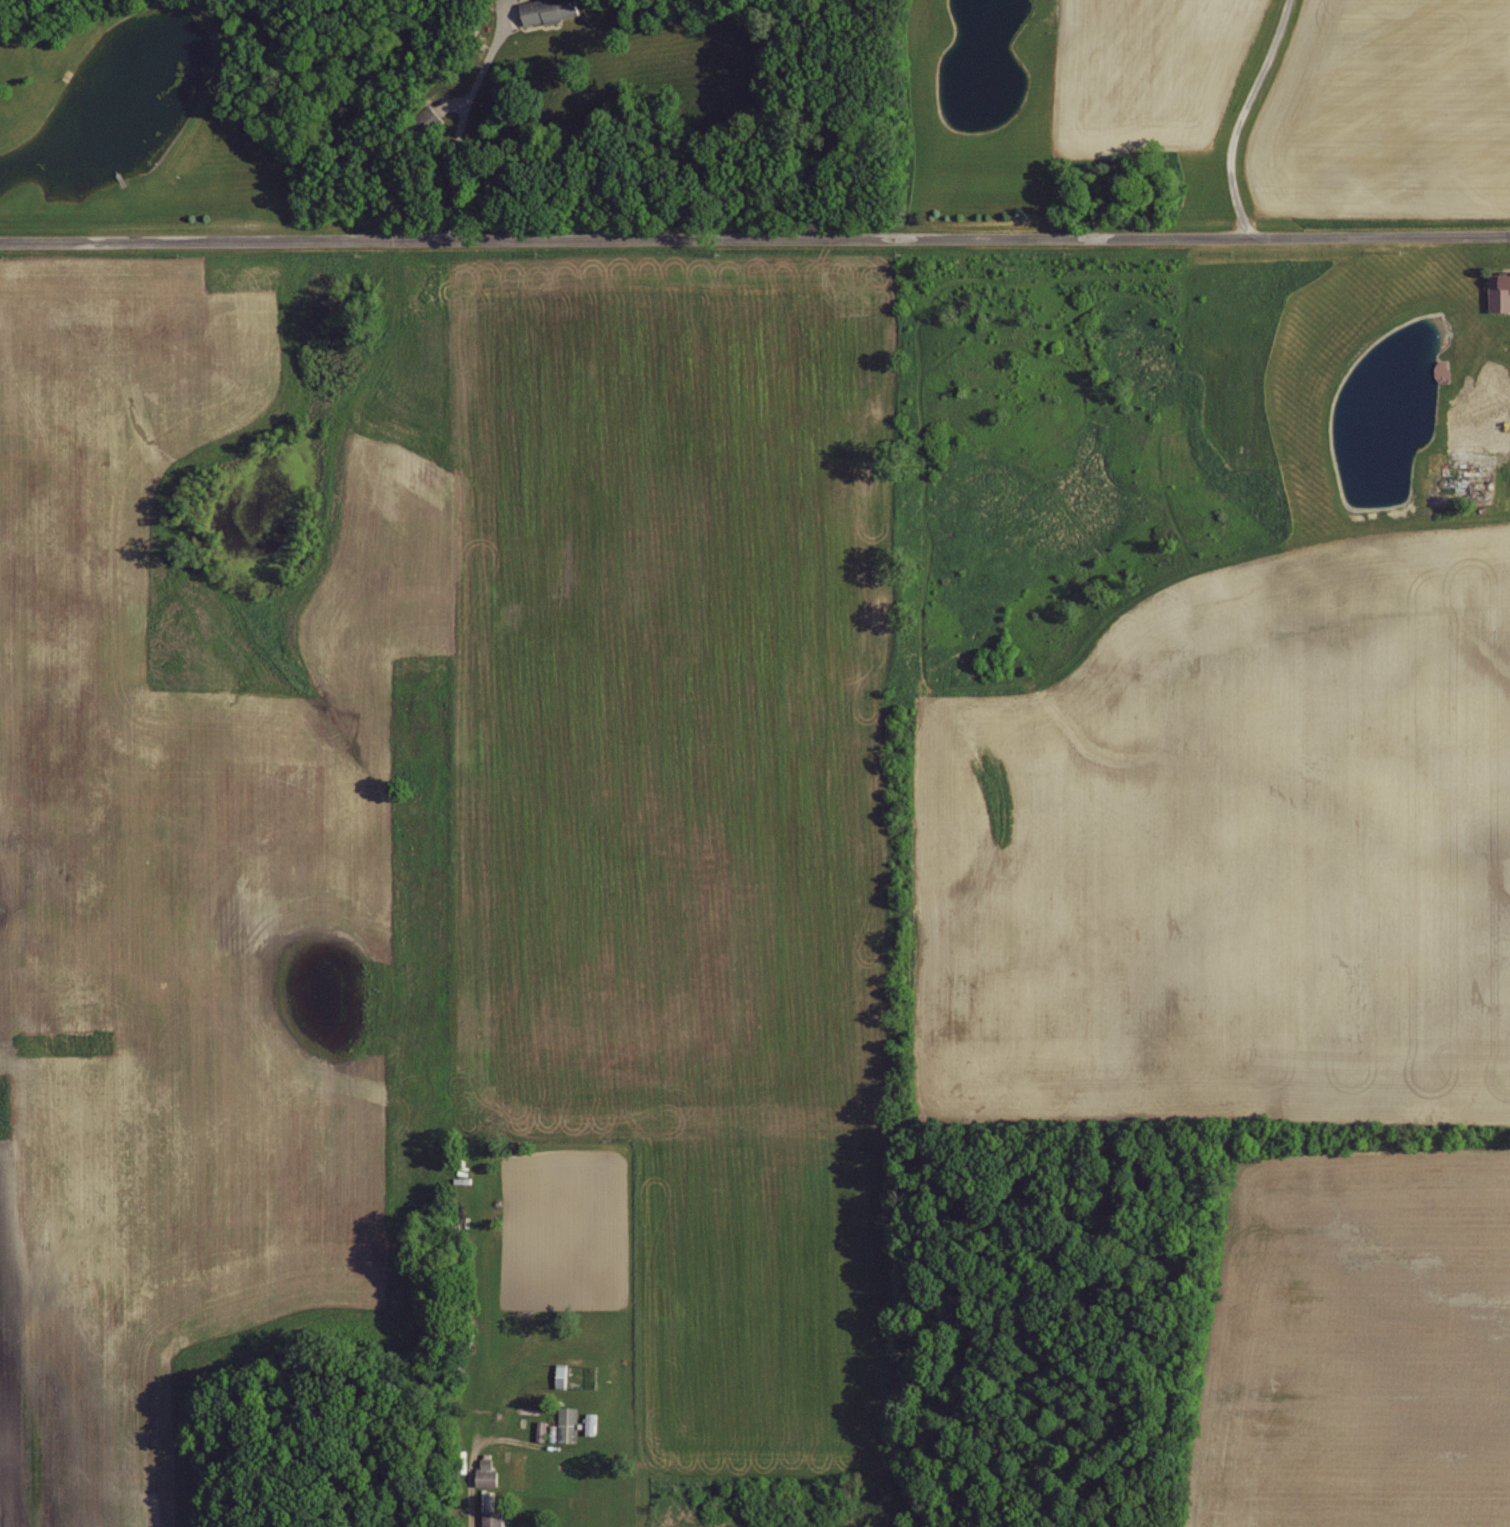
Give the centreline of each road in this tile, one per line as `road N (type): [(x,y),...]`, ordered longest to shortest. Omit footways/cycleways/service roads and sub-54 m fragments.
road 1 (residential): [(0,244),(1509,238)]

